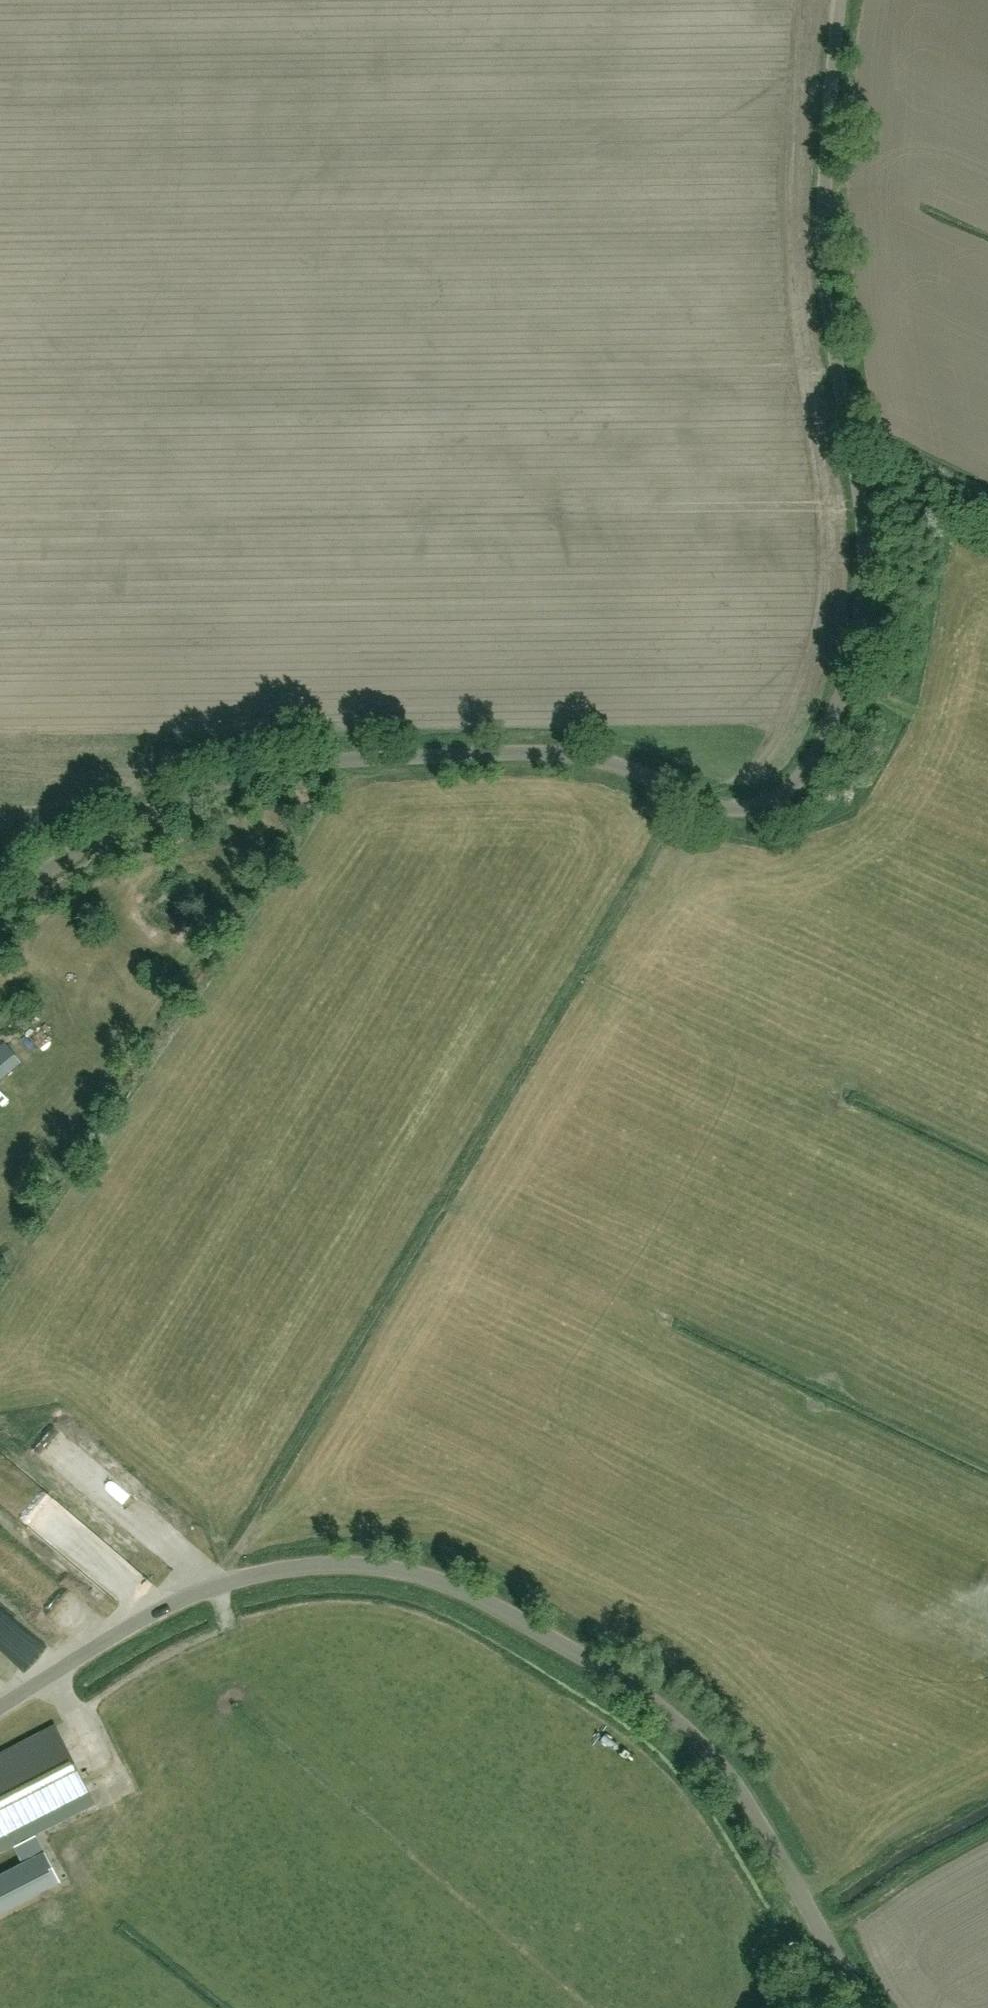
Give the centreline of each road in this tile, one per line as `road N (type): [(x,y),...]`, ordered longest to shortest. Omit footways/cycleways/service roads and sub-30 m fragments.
road 1 (unclassified): [(0,900),(169,802),(315,762),(569,754),(743,809),(794,787),(832,729),(866,599),(831,244),(850,0)]
road 2 (unclassified): [(871,2007),(757,1819),(705,1749),(583,1657),(444,1585),(331,1566),(231,1581),(172,1604),(0,1706)]
road 3 (track): [(987,1833),(827,1939)]

